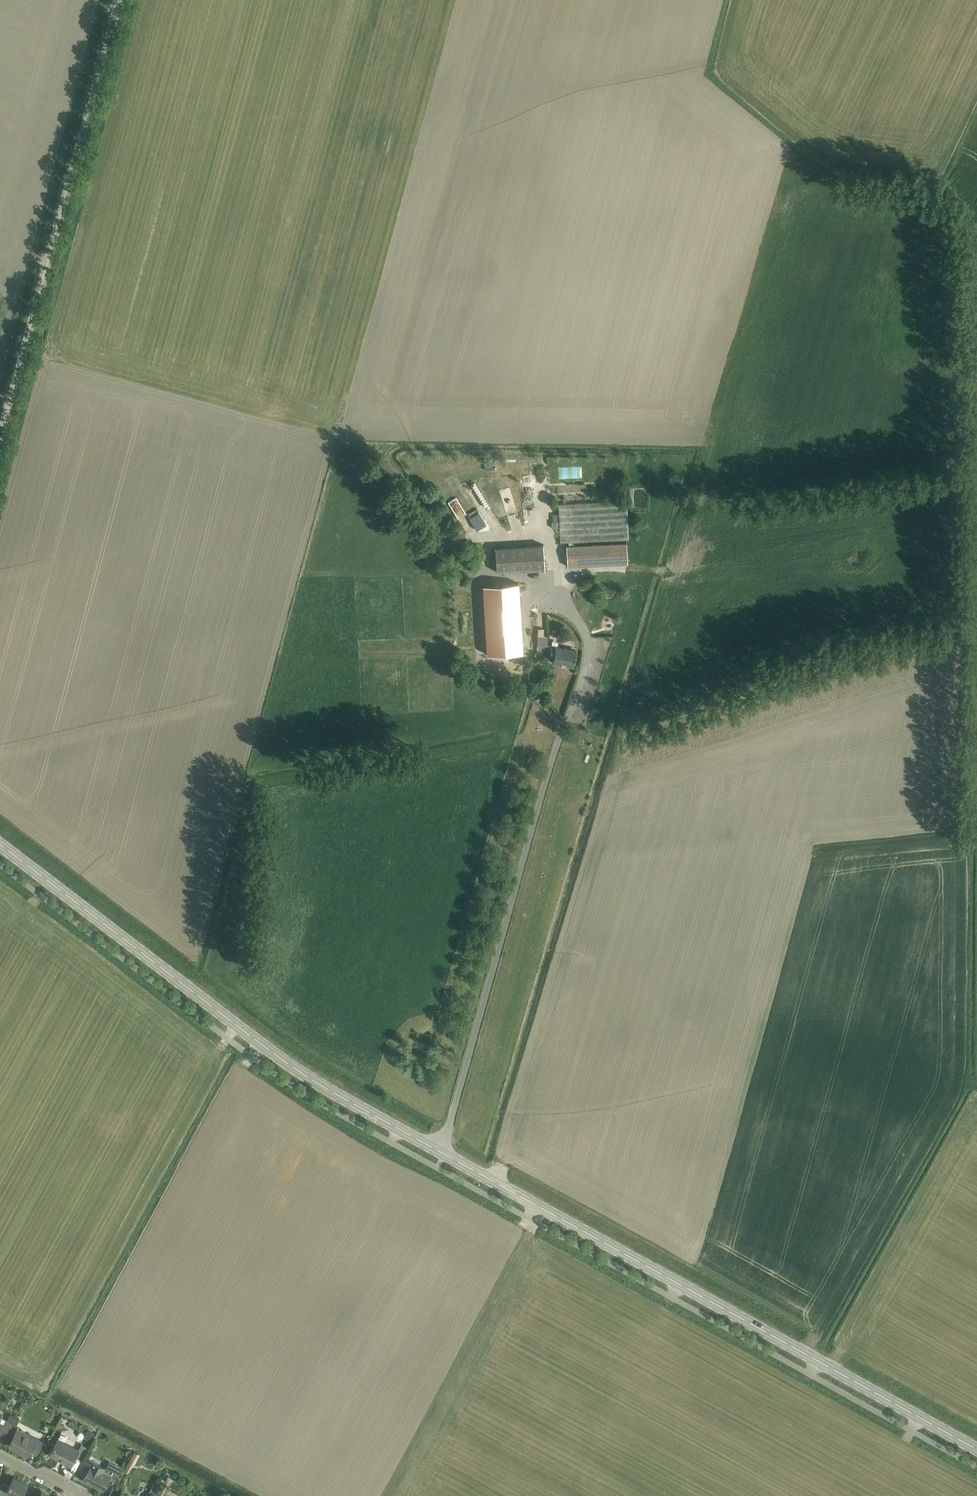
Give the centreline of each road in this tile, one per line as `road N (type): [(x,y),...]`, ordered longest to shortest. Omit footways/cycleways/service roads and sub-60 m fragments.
road 1 (unclassified): [(976,1450),(316,1084),(0,845)]
road 2 (unclassified): [(0,451),(119,0)]

